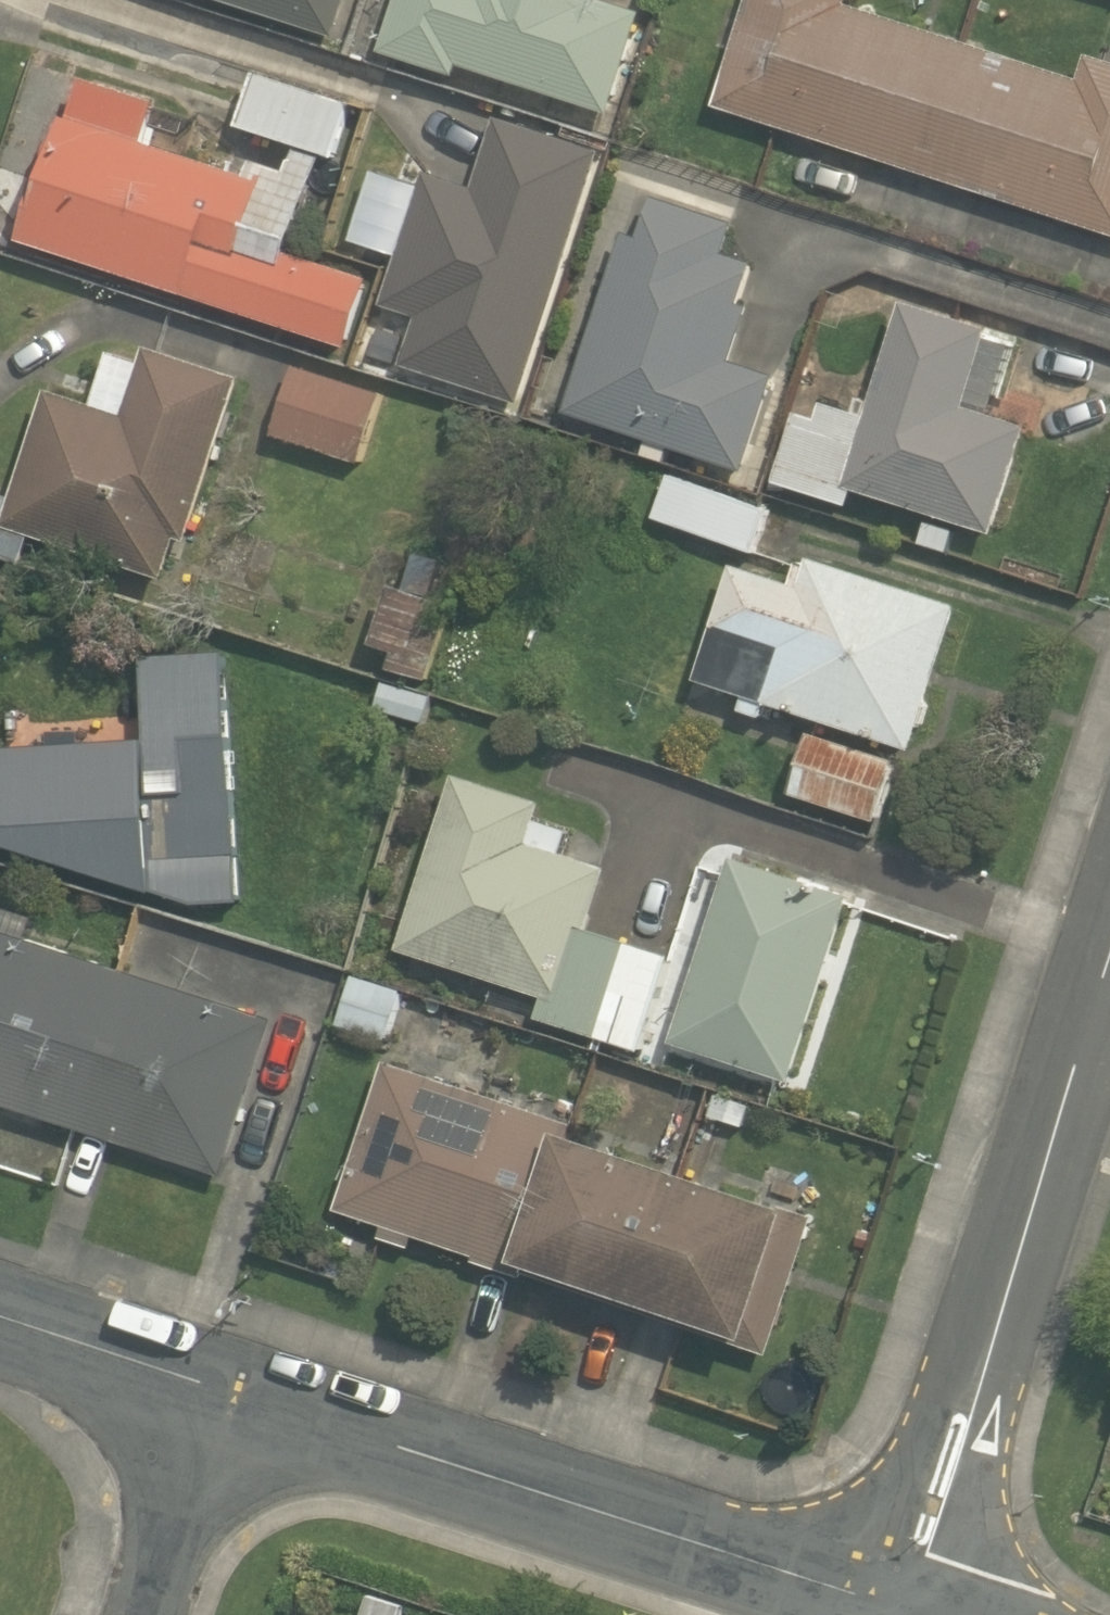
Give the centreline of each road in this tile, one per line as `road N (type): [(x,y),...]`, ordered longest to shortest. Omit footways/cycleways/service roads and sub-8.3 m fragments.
road 1 (tertiary): [(207,1391),(900,1614)]
road 2 (residential): [(900,1614),(1109,970)]
road 3 (residential): [(207,1391),(133,1614)]
road 4 (tertiary): [(0,1321),(207,1391)]

